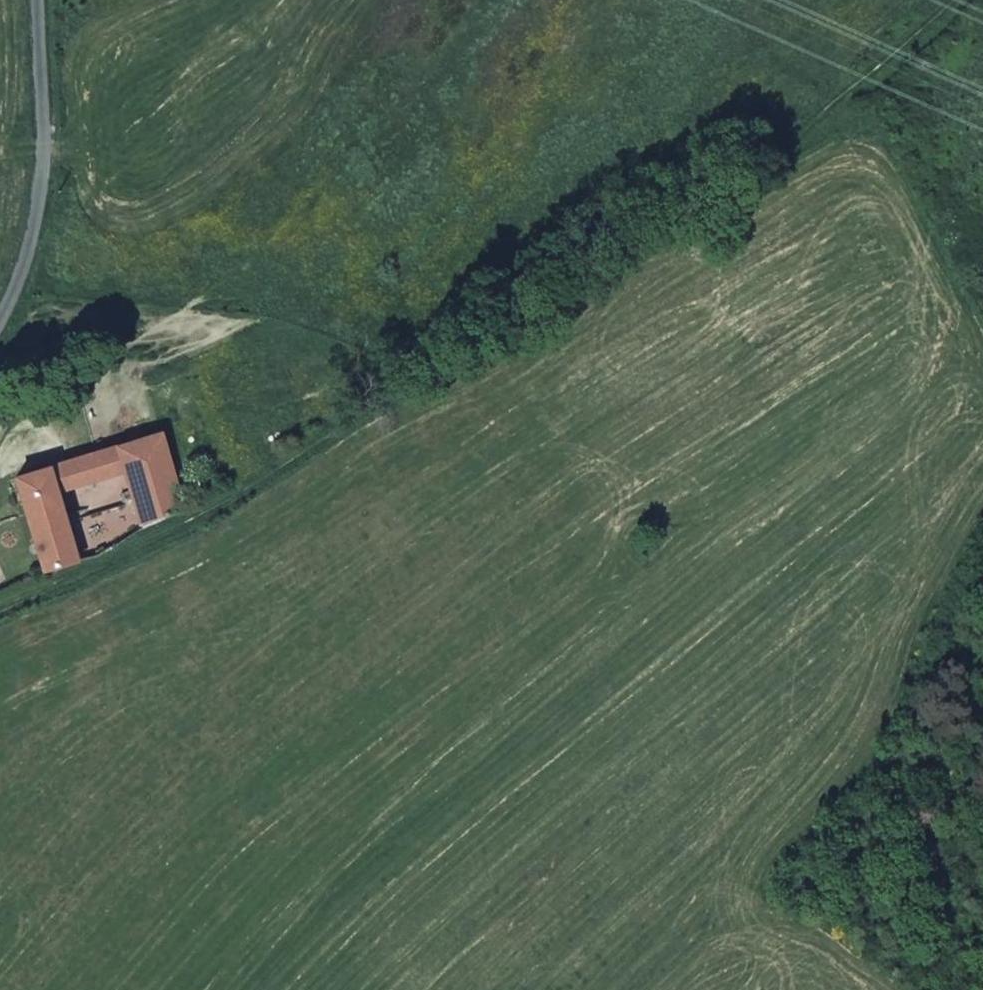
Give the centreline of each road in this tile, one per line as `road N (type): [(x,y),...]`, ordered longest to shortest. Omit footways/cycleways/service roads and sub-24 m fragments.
road 1 (residential): [(37,0),(37,203),(0,323)]

